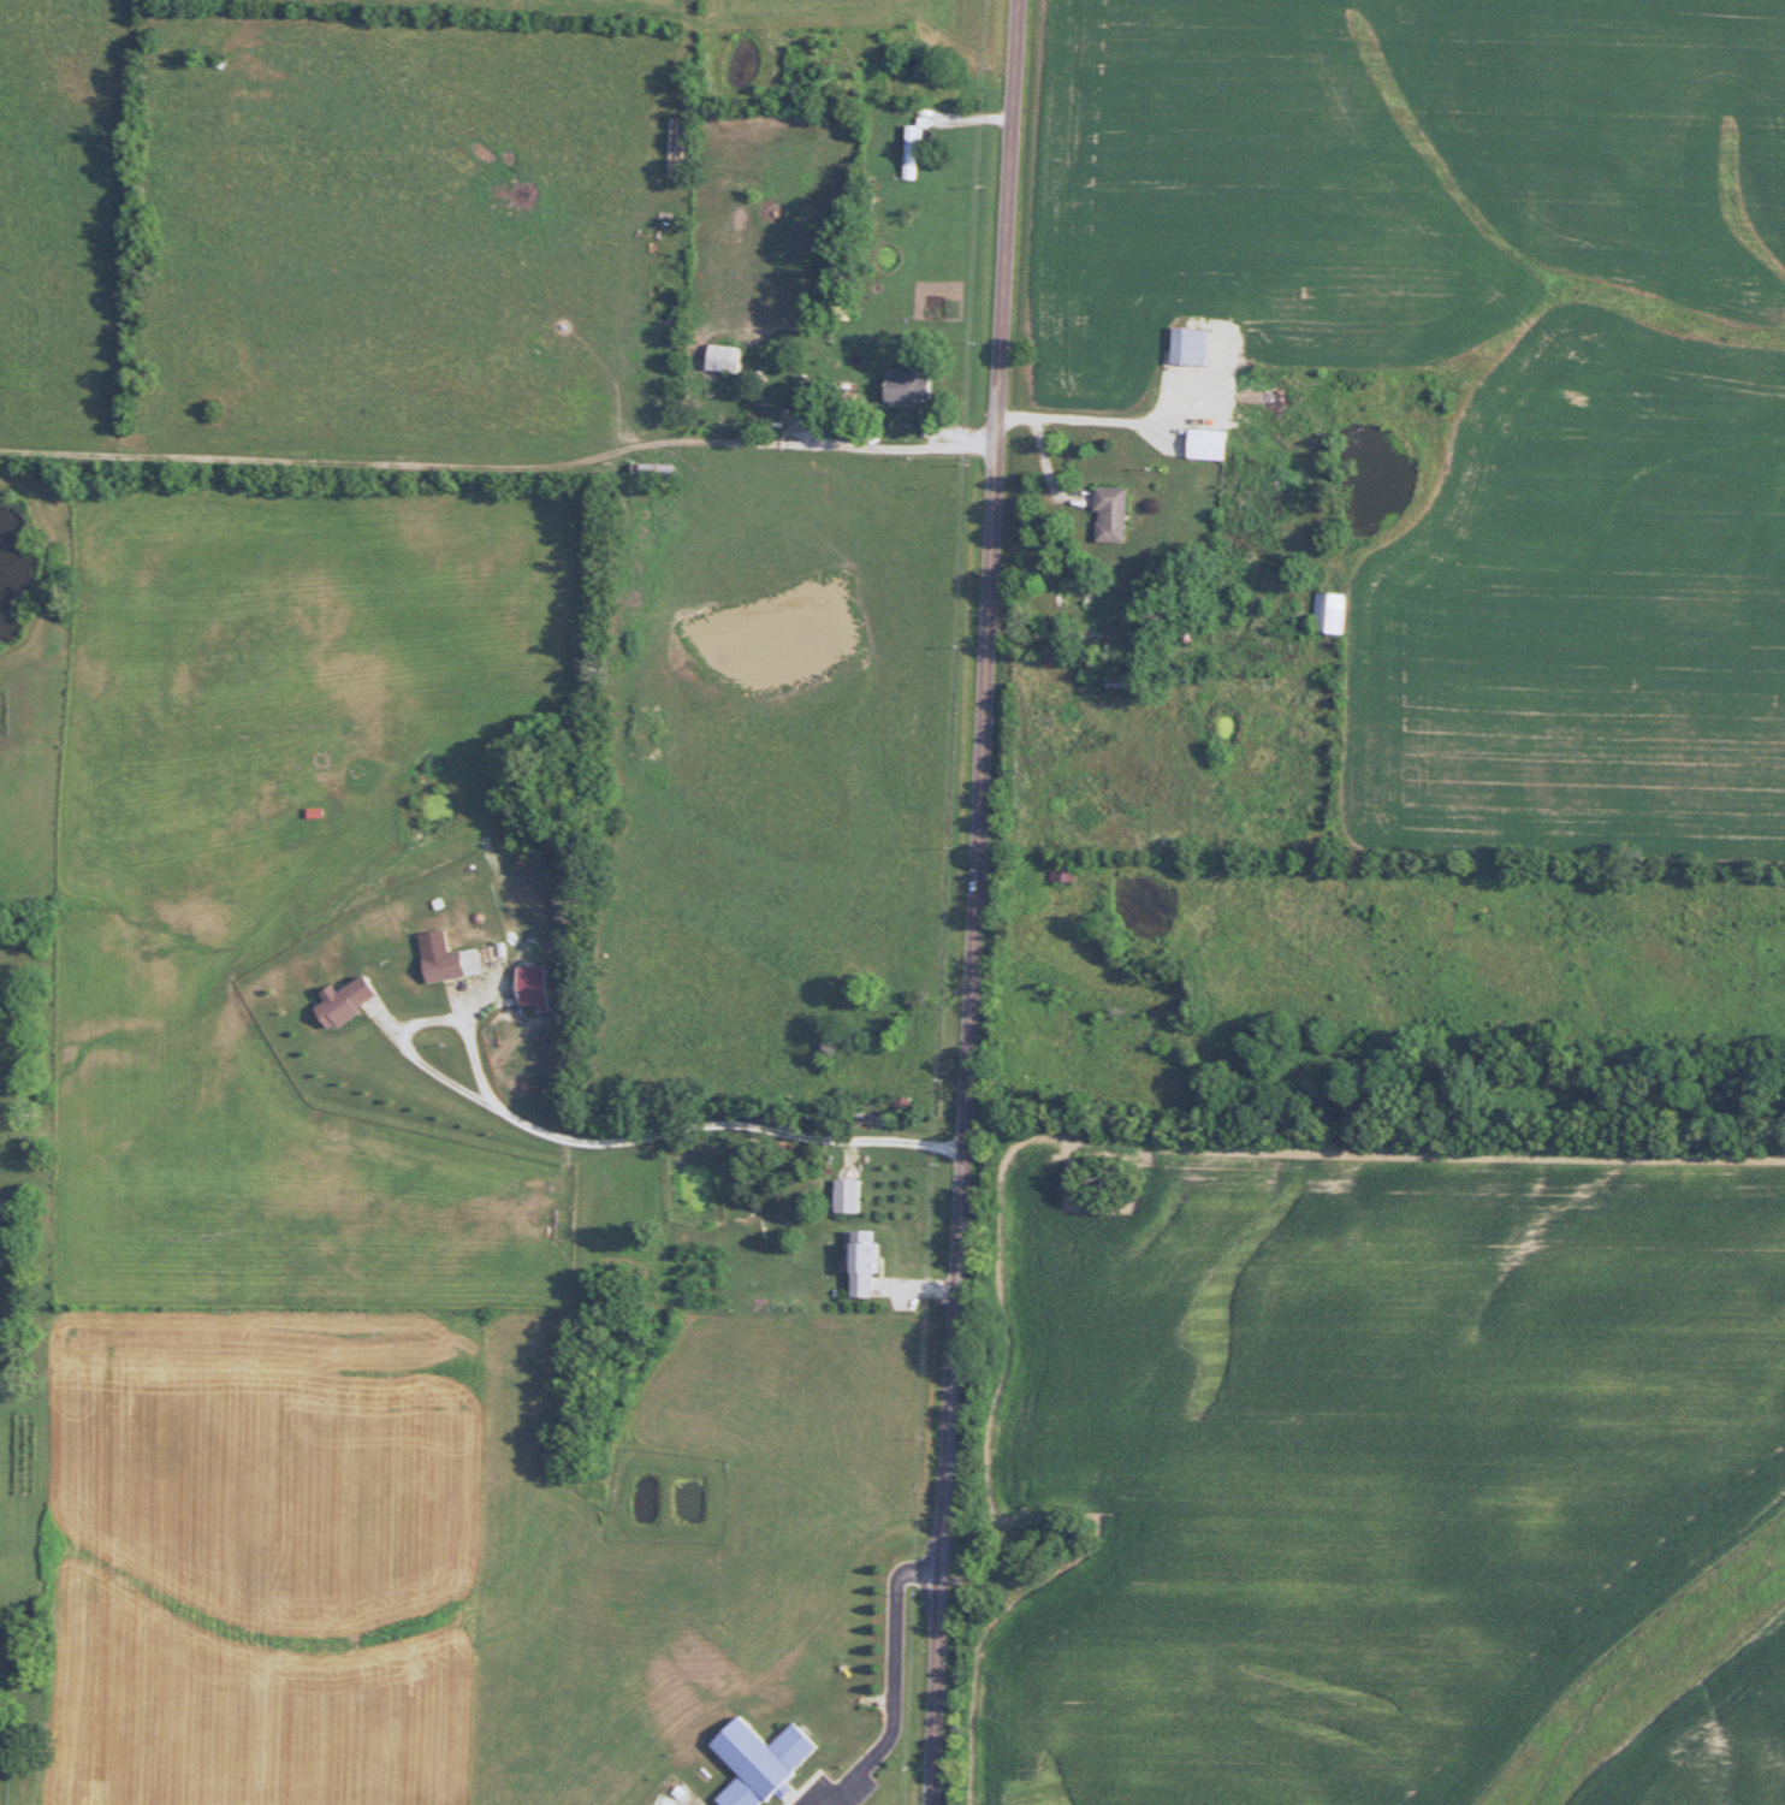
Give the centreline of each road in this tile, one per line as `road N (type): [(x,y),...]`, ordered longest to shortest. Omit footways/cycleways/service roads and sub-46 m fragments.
road 1 (residential): [(931,1804),(1013,0)]

